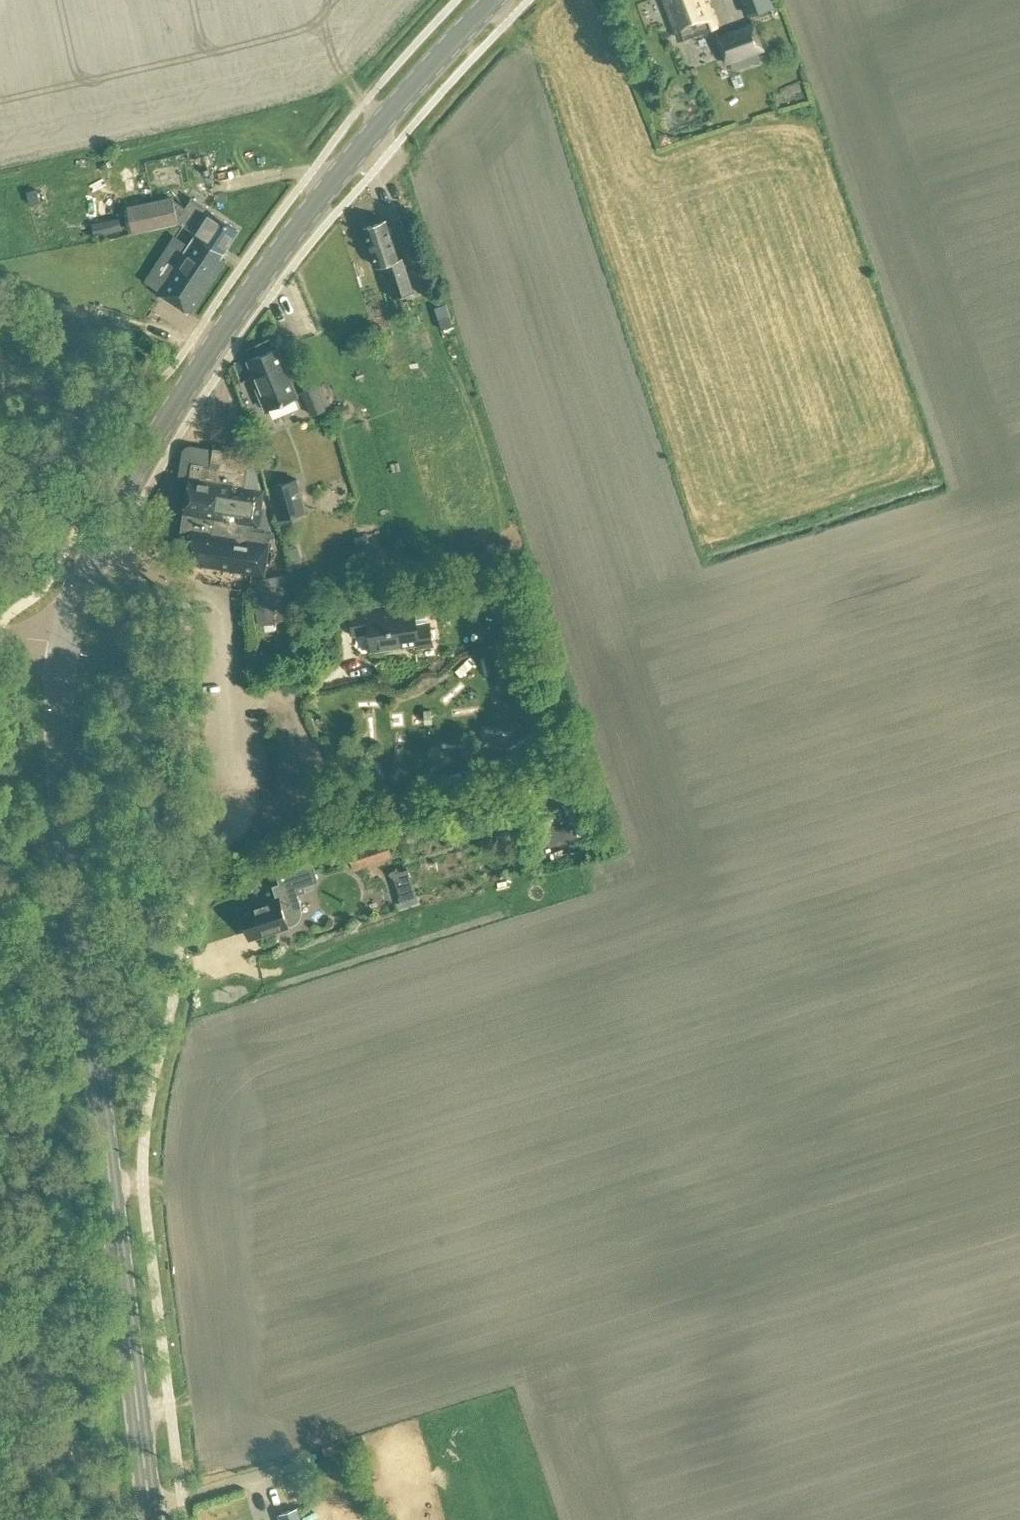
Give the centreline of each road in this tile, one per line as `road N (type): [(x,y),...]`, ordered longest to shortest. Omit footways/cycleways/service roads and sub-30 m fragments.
road 1 (secondary): [(148,1519),(60,771),(64,642)]
road 2 (secondary): [(64,642),(97,544),(252,287),(398,101),(494,0)]

